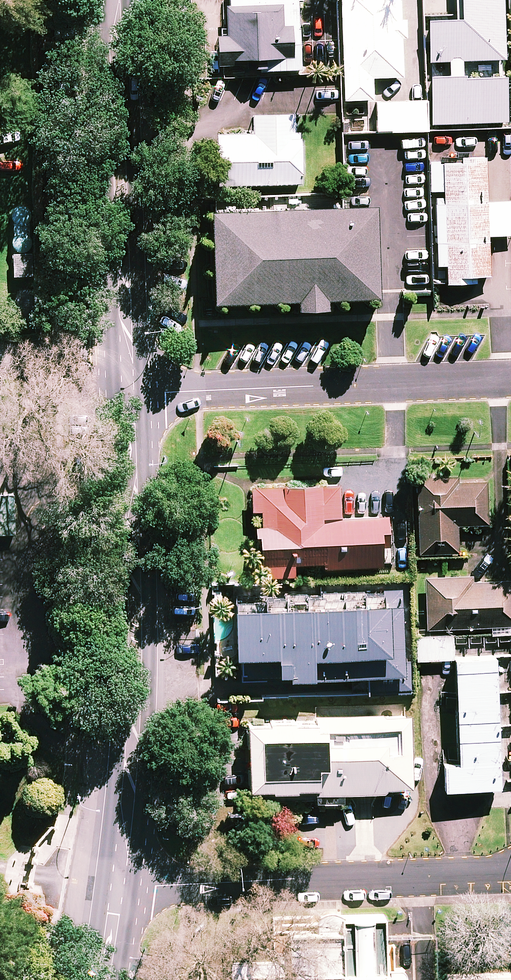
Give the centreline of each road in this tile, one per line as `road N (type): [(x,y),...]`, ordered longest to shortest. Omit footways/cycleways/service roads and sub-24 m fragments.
road 1 (secondary): [(142,393),(145,780),(131,885)]
road 2 (secondary): [(104,884),(120,658),(112,394)]
road 3 (secondary): [(112,394),(101,0)]
road 4 (secondary): [(129,0),(142,393)]
road 5 (residential): [(510,870),(131,885)]
road 6 (residential): [(510,379),(142,393)]

